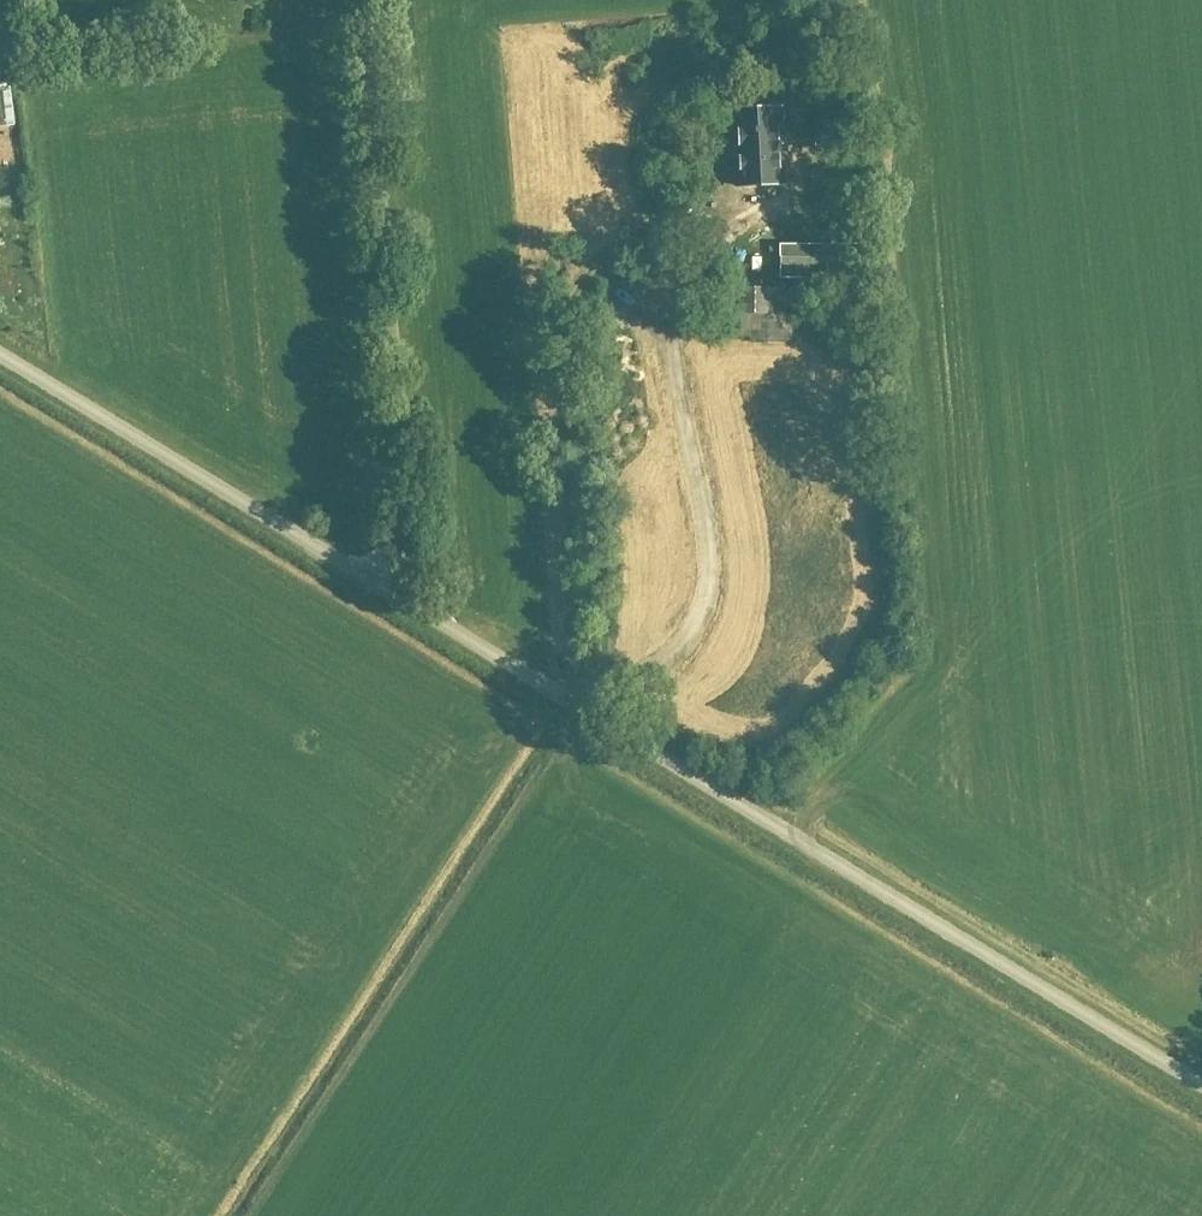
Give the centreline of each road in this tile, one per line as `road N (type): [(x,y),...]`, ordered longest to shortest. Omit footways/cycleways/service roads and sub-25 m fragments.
road 1 (unclassified): [(1201,1089),(0,356)]

